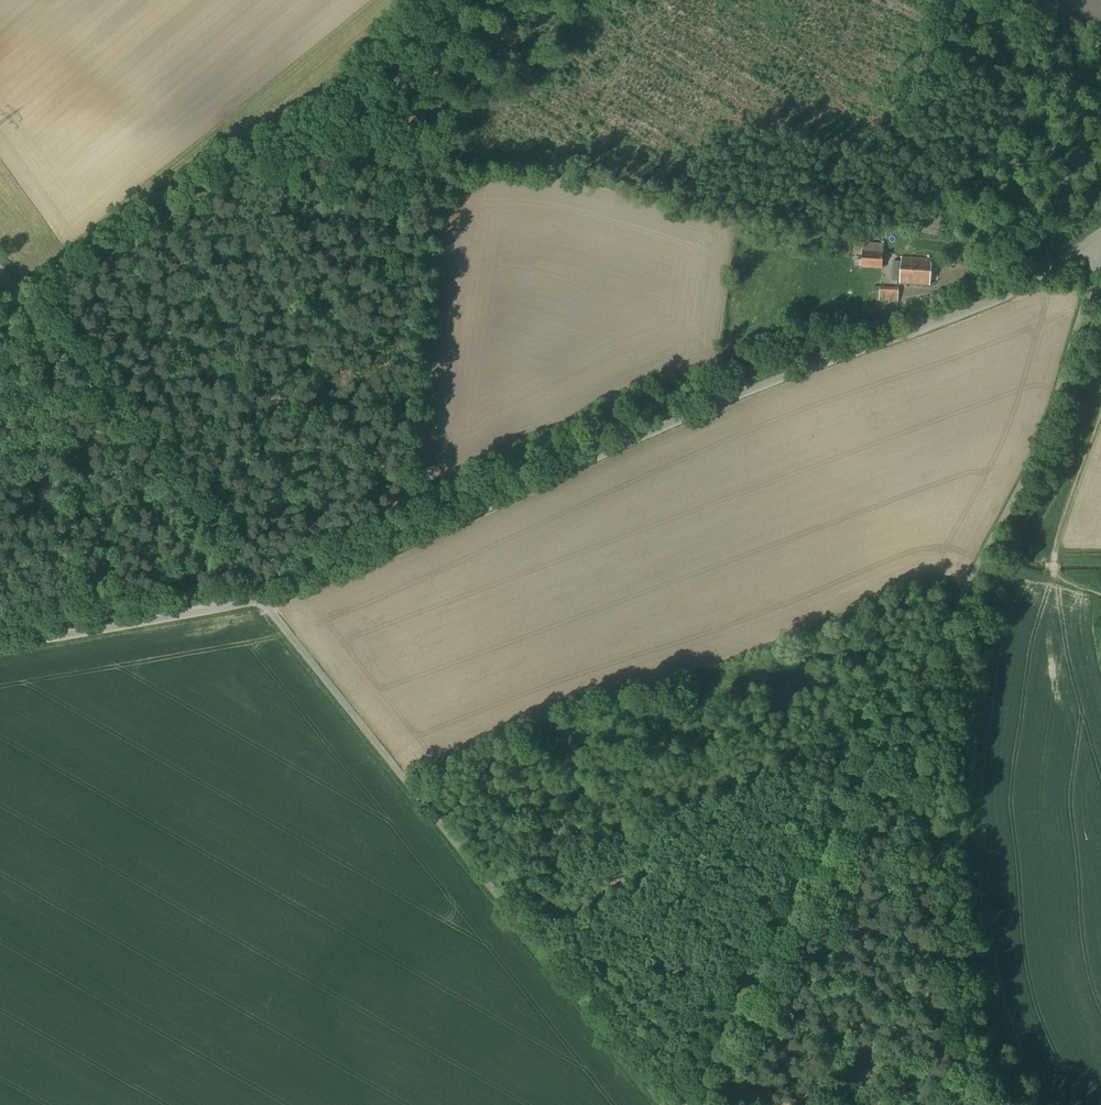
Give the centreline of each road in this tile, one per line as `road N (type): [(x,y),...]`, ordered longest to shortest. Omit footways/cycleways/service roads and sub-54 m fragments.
road 1 (unclassified): [(1100,252),(947,679),(879,840),(678,1104)]
road 2 (unclassified): [(262,603),(638,436),(1023,289),(1100,240)]
road 3 (unclassified): [(677,1104),(262,603)]
road 4 (unclassified): [(0,270),(262,603)]
road 5 (unclassified): [(262,603),(0,648)]

